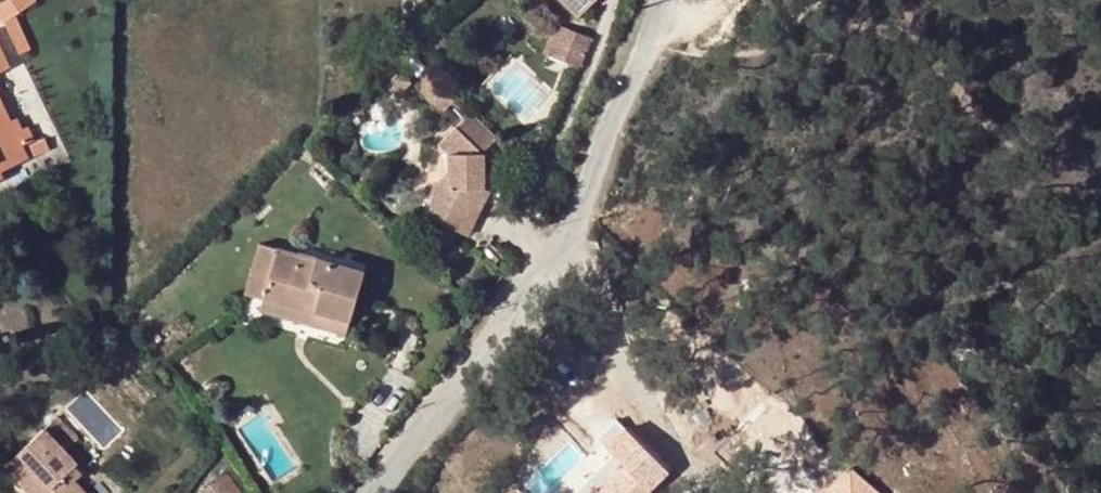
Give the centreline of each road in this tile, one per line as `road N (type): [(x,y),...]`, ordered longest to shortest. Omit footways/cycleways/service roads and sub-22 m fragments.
road 1 (unclassified): [(651,0),(626,98),(487,347),(383,492)]

